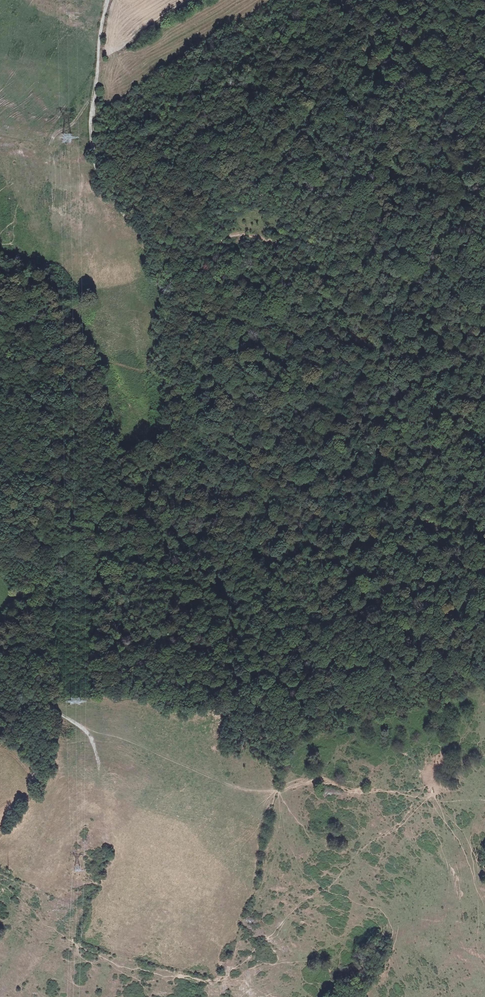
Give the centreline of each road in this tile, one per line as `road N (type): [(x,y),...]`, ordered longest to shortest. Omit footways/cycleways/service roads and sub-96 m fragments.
road 1 (track): [(484,58),(419,124),(325,250),(239,234),(196,249),(151,252)]
road 2 (track): [(151,252),(103,187),(93,154),(106,0)]

